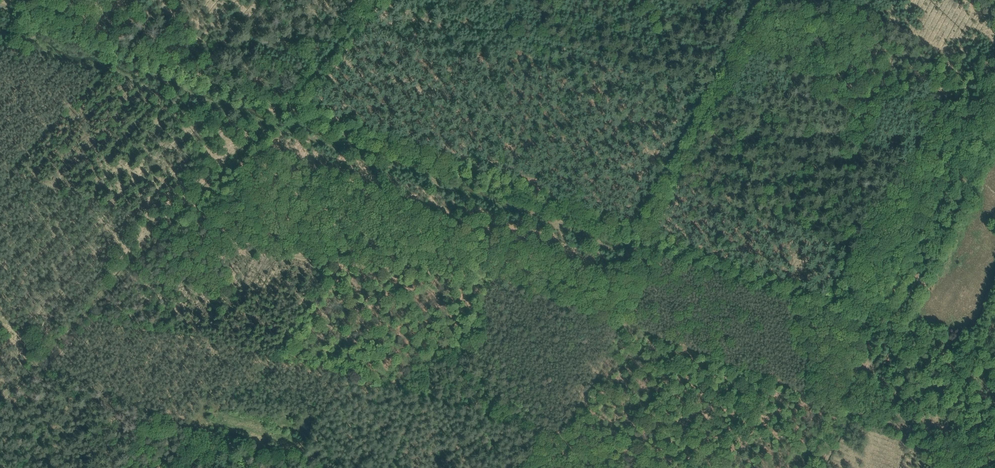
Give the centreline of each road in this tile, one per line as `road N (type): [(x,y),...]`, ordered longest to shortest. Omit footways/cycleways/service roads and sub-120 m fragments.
road 1 (track): [(892,334),(0,7)]
road 2 (track): [(892,334),(972,178),(922,148),(892,156),(869,150),(721,91),(770,0)]

